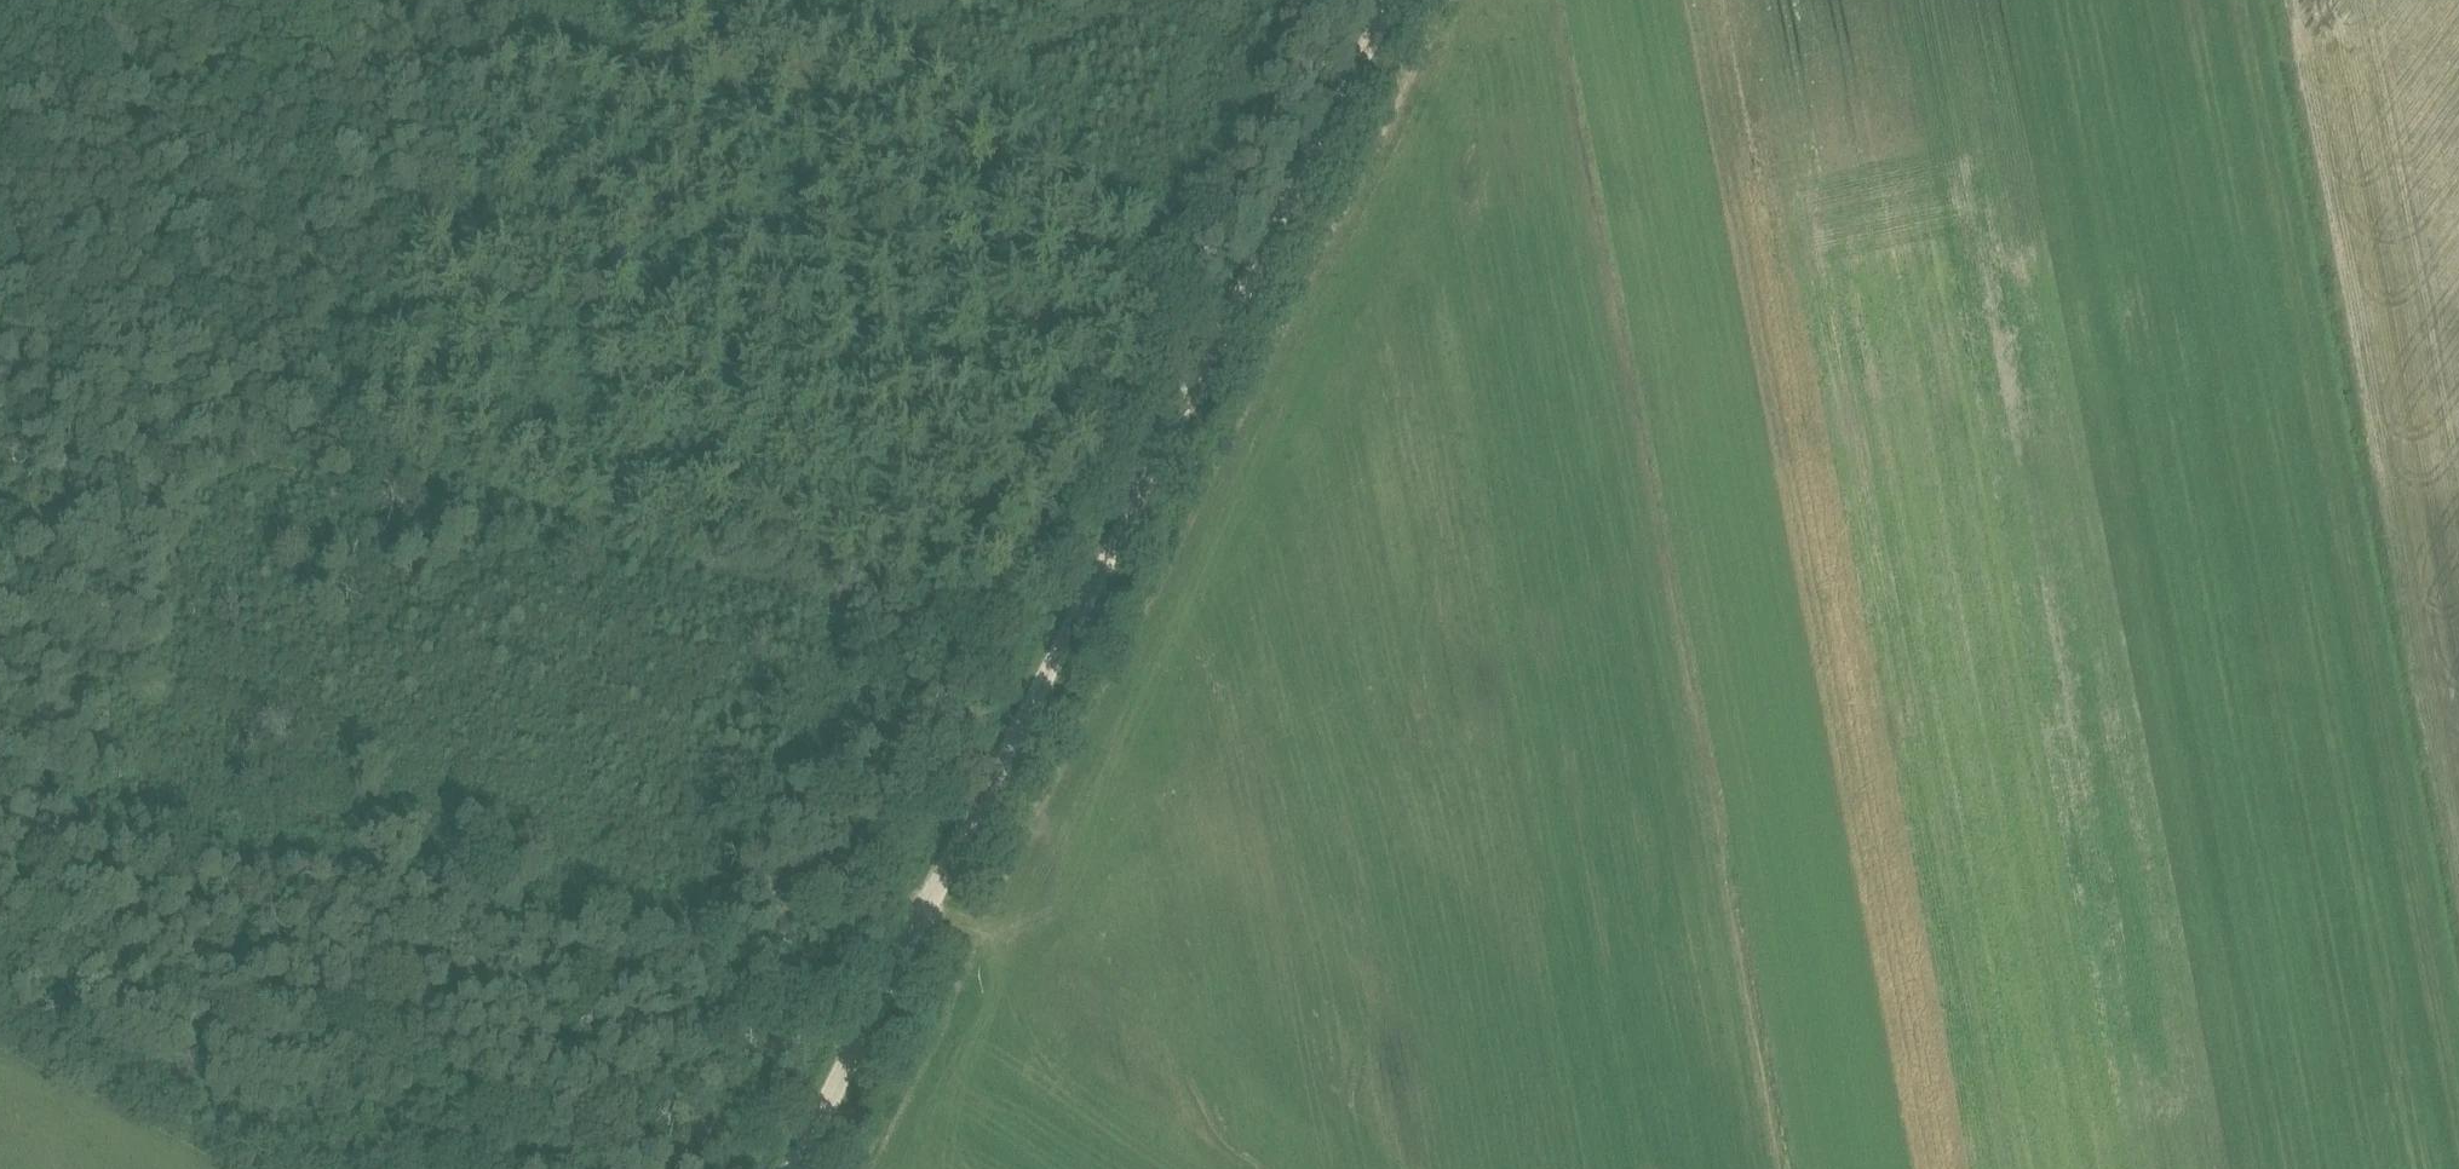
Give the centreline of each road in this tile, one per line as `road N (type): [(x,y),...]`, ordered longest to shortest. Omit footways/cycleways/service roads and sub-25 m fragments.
road 1 (track): [(788,1168),(1385,0)]

